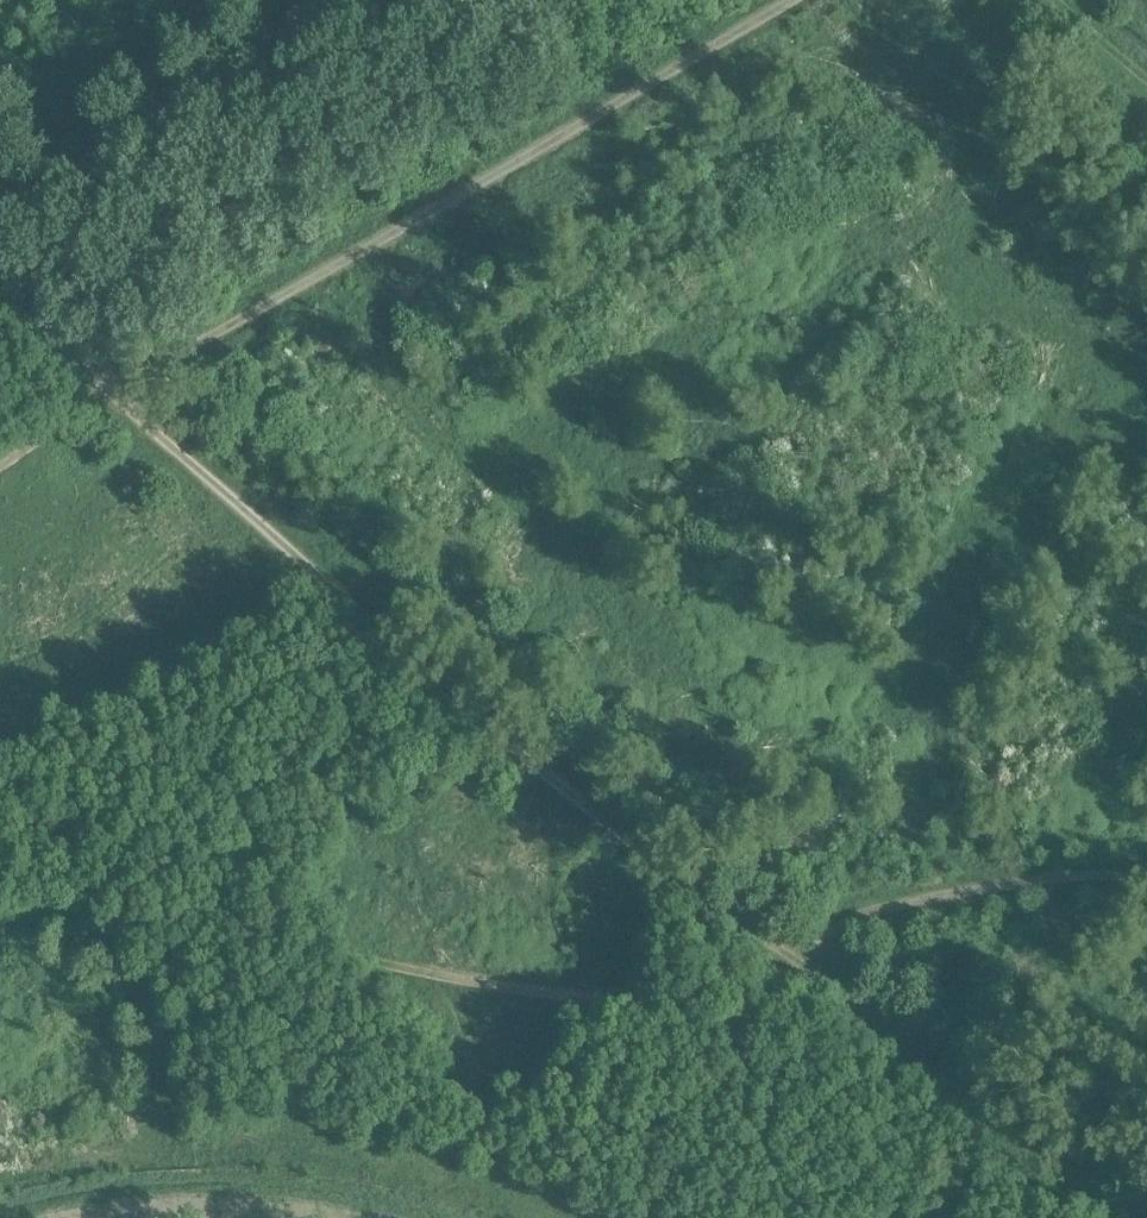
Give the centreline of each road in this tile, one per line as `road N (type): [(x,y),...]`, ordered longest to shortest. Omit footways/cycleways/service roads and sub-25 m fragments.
road 1 (track): [(778,0),(112,386)]

